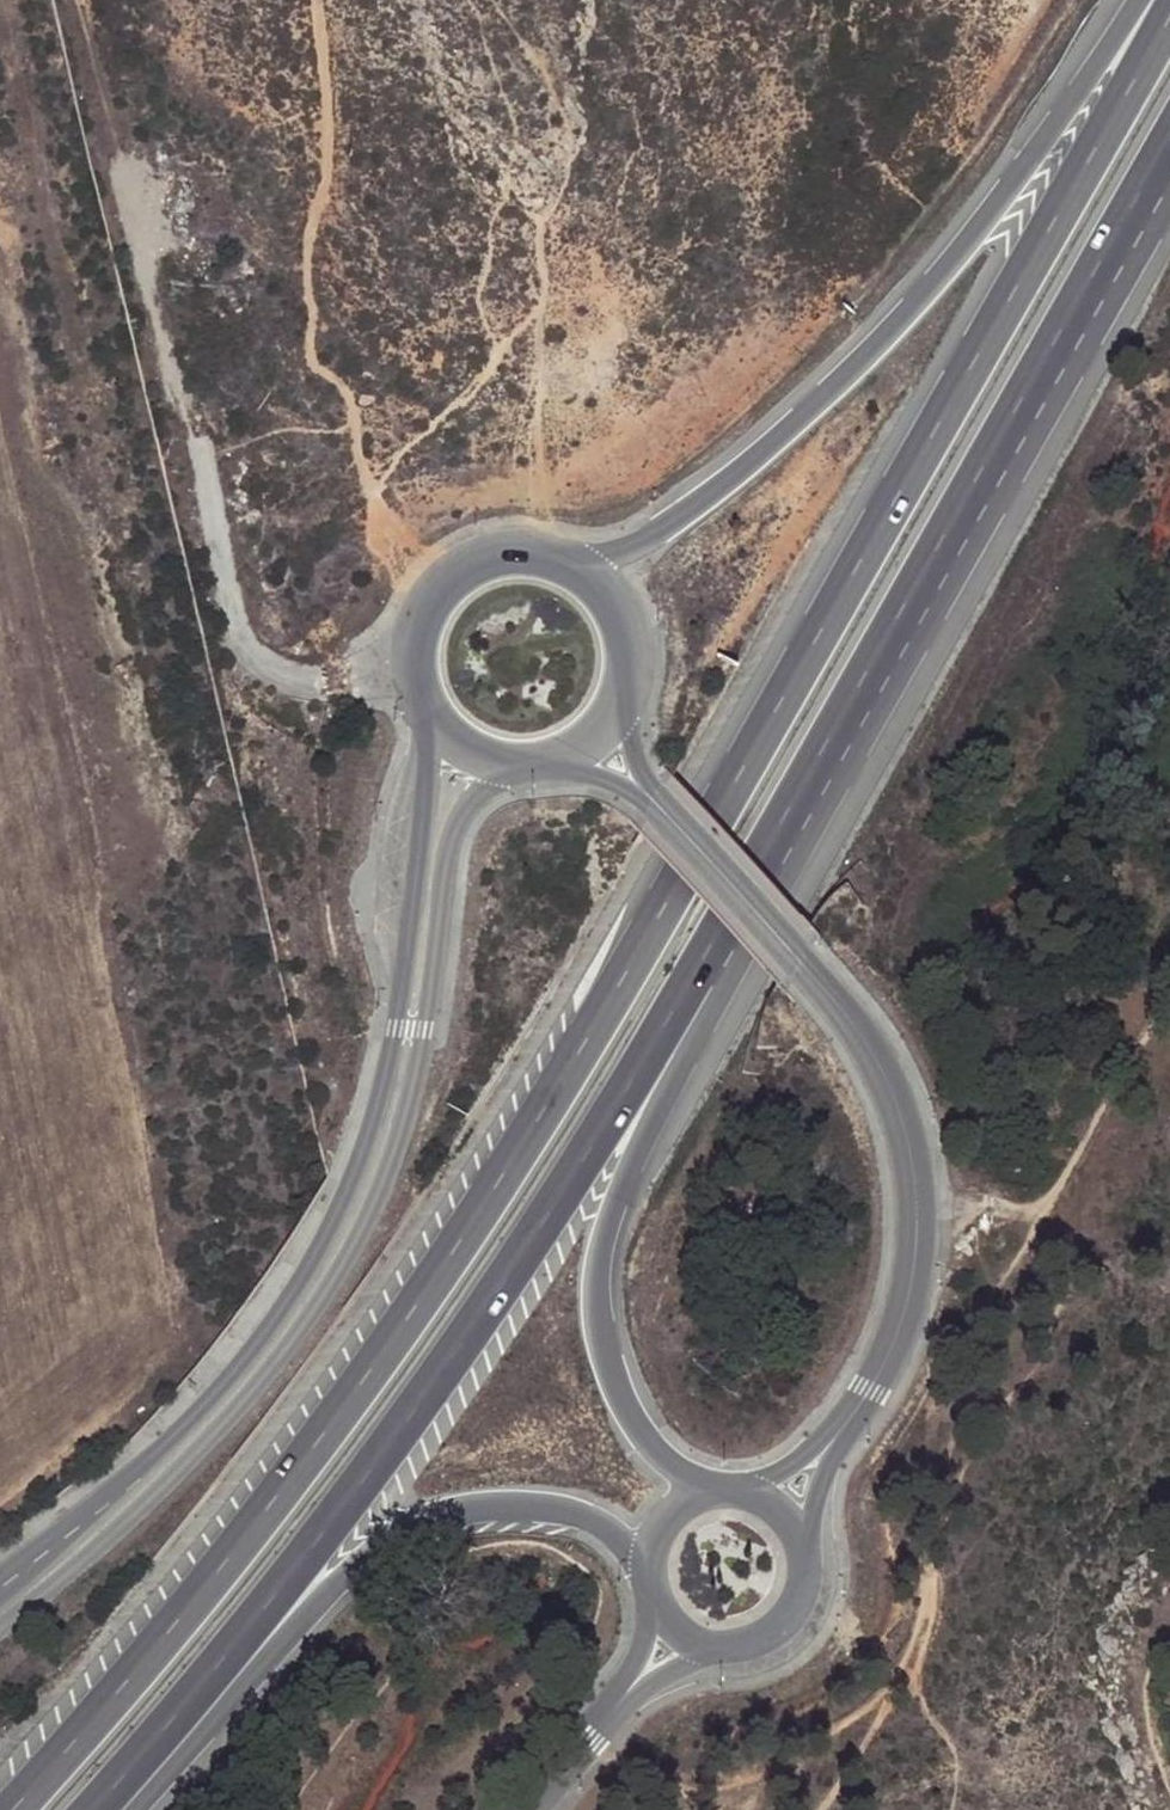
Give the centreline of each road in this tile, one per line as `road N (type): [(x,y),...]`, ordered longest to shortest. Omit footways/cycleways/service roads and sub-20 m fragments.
road 1 (trunk): [(1169,7),(584,1042),(460,1239),(348,1400),(87,1727),(9,1809)]
road 2 (trunk): [(93,1809),(402,1430),(619,1113),(975,508)]
road 3 (trunk): [(694,1496),(654,1462),(616,1396),(601,1317),(600,1252),(655,1131),(848,791),(975,508)]
road 4 (residential): [(0,1629),(190,1466),(348,1263),(402,1151),(460,825),(522,771)]
road 5 (unclassified): [(851,1415),(872,1388),(913,1285),(914,1158),(878,1059),(807,969),(591,740)]
road 6 (trunk): [(1136,0),(1031,157),(881,340),(761,453),(651,541),(587,577)]
road 7 (residential): [(428,725),(431,776),(415,940),(371,1143),(324,1247),(165,1446)]
road 8 (track): [(448,585),(422,571),(382,516),(355,409),(311,359),(306,242),(330,168),(319,0)]
road 9 (trunk): [(130,1809),(321,1592),(390,1545),(458,1518),(520,1512),(589,1520),(641,1550)]
road 10 (track): [(79,0),(188,440)]
road 11 (trunk): [(975,508),(1169,164)]
road 12 (unclassified): [(412,684),(275,669),(247,648),(223,601),(188,440)]
road 13 (track): [(1169,992),(1058,1188),(1032,1211),(914,1203)]
road 14 (unclassified): [(587,577),(537,562),(490,564),(448,585),(417,630),(412,684)]
road 15 (trunk): [(165,1446),(98,1522),(0,1598)]
road 16 (residential): [(165,1446),(0,1576)]
road 17 (unclassified): [(591,740),(616,703),(625,657),(622,617),(587,577)]
road 18 (unclassified): [(718,1660),(744,1657),(787,1629),(806,1582),(804,1556)]
road 19 (unclassified): [(804,1556),(851,1415)]
road 20 (unclassified): [(626,1698),(539,1809)]
road 21 (unclassified): [(851,1415),(797,1460),(738,1493)]

